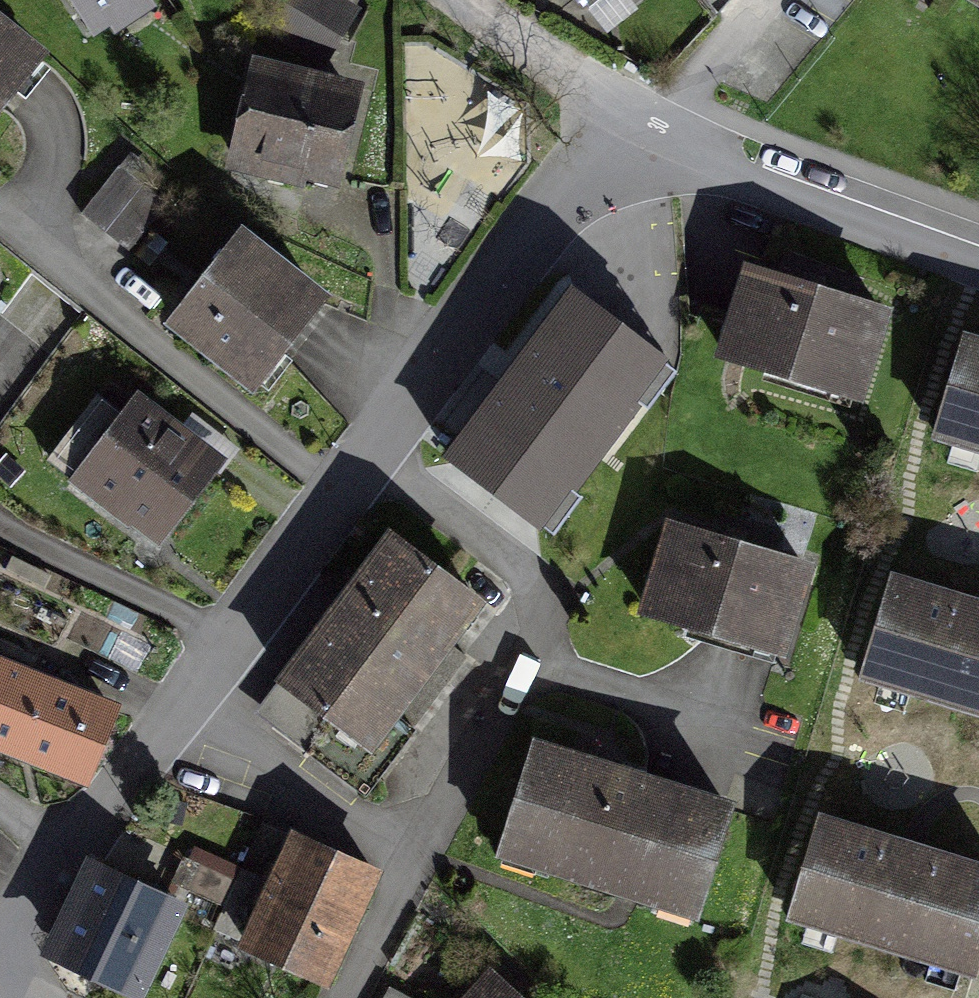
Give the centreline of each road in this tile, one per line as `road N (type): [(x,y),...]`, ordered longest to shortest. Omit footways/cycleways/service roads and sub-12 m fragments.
road 1 (residential): [(63,849),(577,185),(650,158),(710,166),(978,262)]

